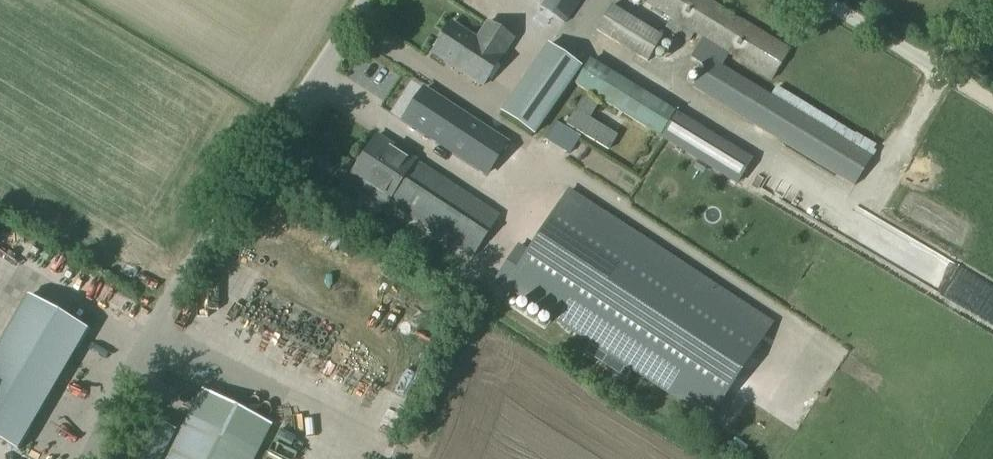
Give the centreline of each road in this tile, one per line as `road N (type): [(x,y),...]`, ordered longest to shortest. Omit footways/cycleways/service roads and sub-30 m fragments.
road 1 (unclassified): [(369,0),(187,265),(88,458)]
road 2 (track): [(823,0),(992,100)]

